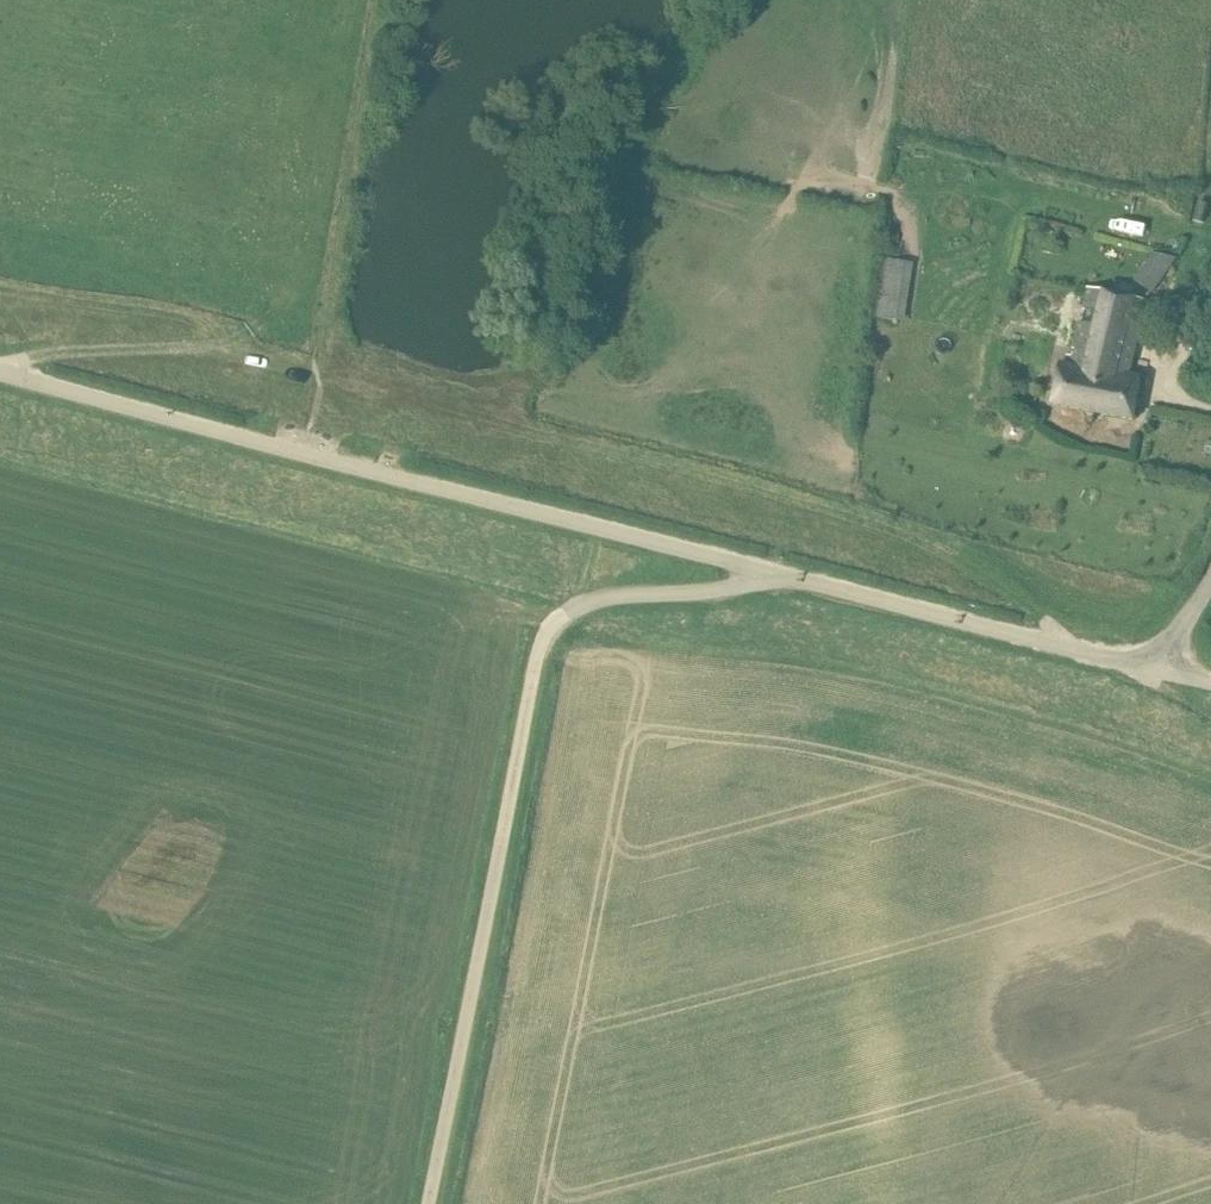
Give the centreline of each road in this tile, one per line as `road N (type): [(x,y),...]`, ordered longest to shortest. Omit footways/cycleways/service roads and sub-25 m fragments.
road 1 (unclassified): [(429,1203),(548,640),(585,606),(742,586),(770,573)]
road 2 (unclassified): [(770,573),(0,376)]
road 3 (unclassified): [(1157,670),(770,573)]
road 4 (track): [(320,347),(376,0)]

